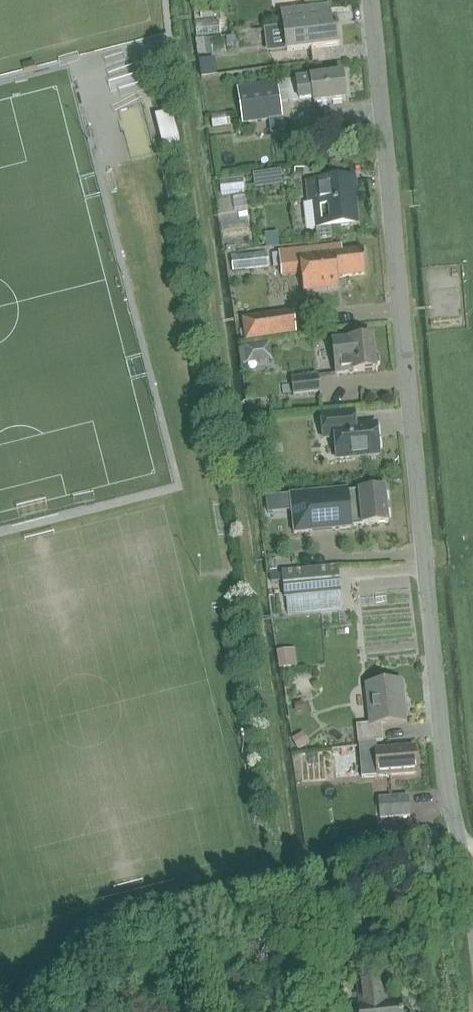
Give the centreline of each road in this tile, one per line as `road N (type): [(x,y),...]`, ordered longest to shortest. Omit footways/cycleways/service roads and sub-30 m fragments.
road 1 (residential): [(472,933),(445,770),(370,0)]

